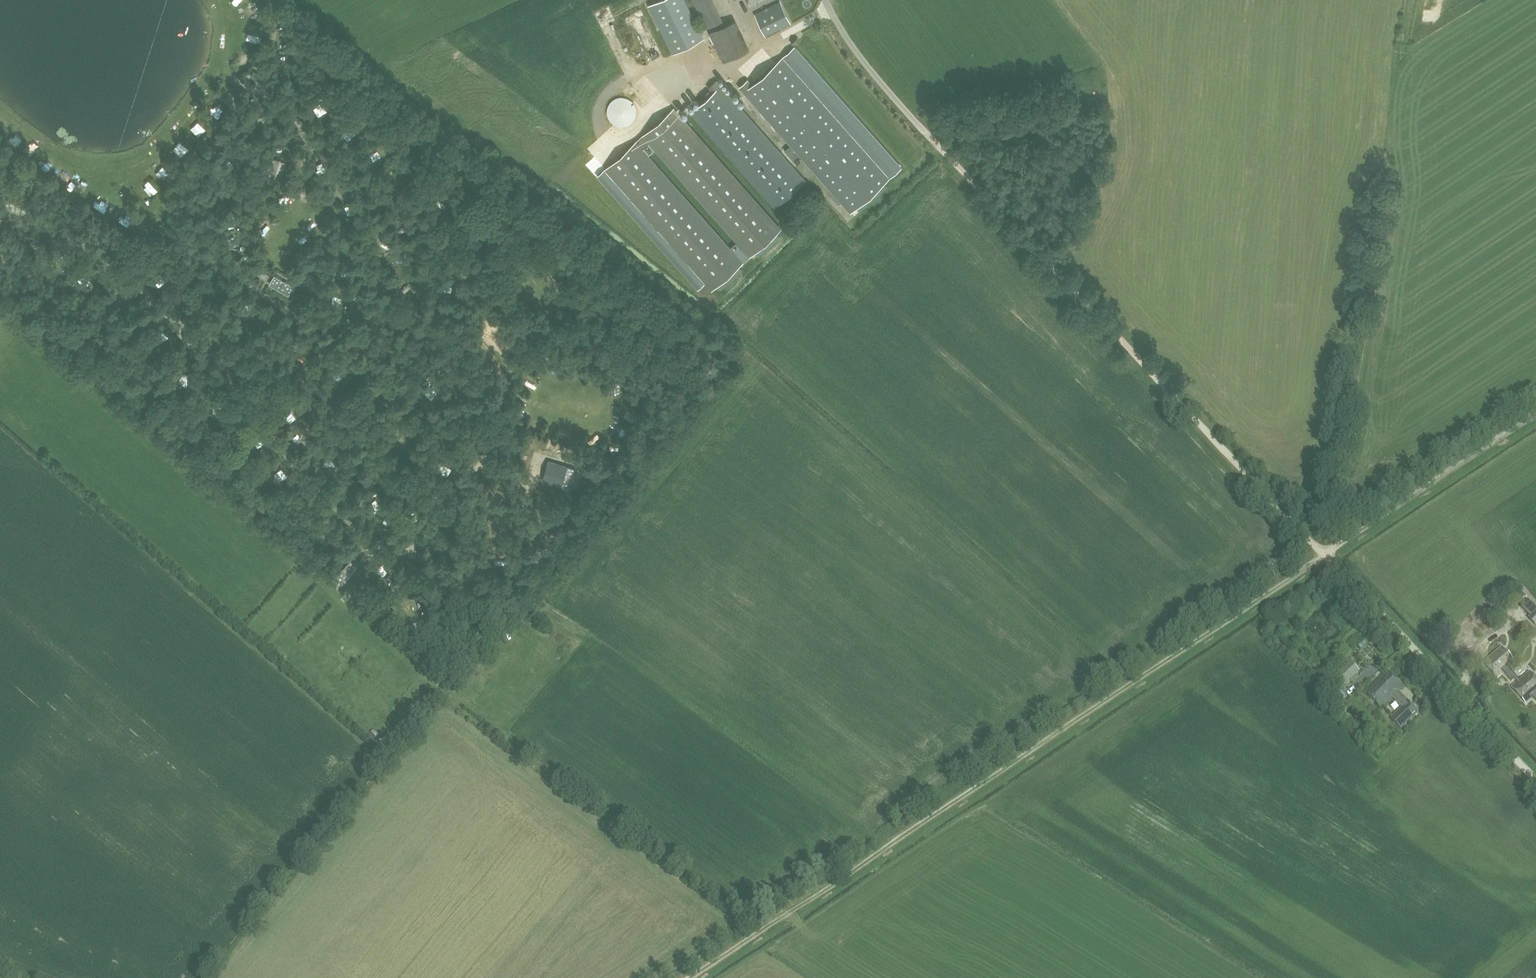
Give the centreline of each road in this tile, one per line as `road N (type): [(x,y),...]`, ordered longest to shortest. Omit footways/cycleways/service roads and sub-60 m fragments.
road 1 (track): [(1325,554),(759,933)]
road 2 (track): [(898,102),(1325,554)]
road 3 (track): [(1410,0),(1325,554)]
road 4 (track): [(0,311),(342,601),(372,564),(367,546)]
road 5 (track): [(1325,554),(1535,778)]
road 6 (track): [(1535,413),(1325,554)]
road 7 (track): [(483,462),(512,467),(533,488),(524,578),(478,632),(504,649)]
road 8 (track): [(430,319),(313,289),(292,317)]
road 9 (unclassified): [(898,102),(825,0)]
road 10 (track): [(212,257),(154,228),(118,272)]

